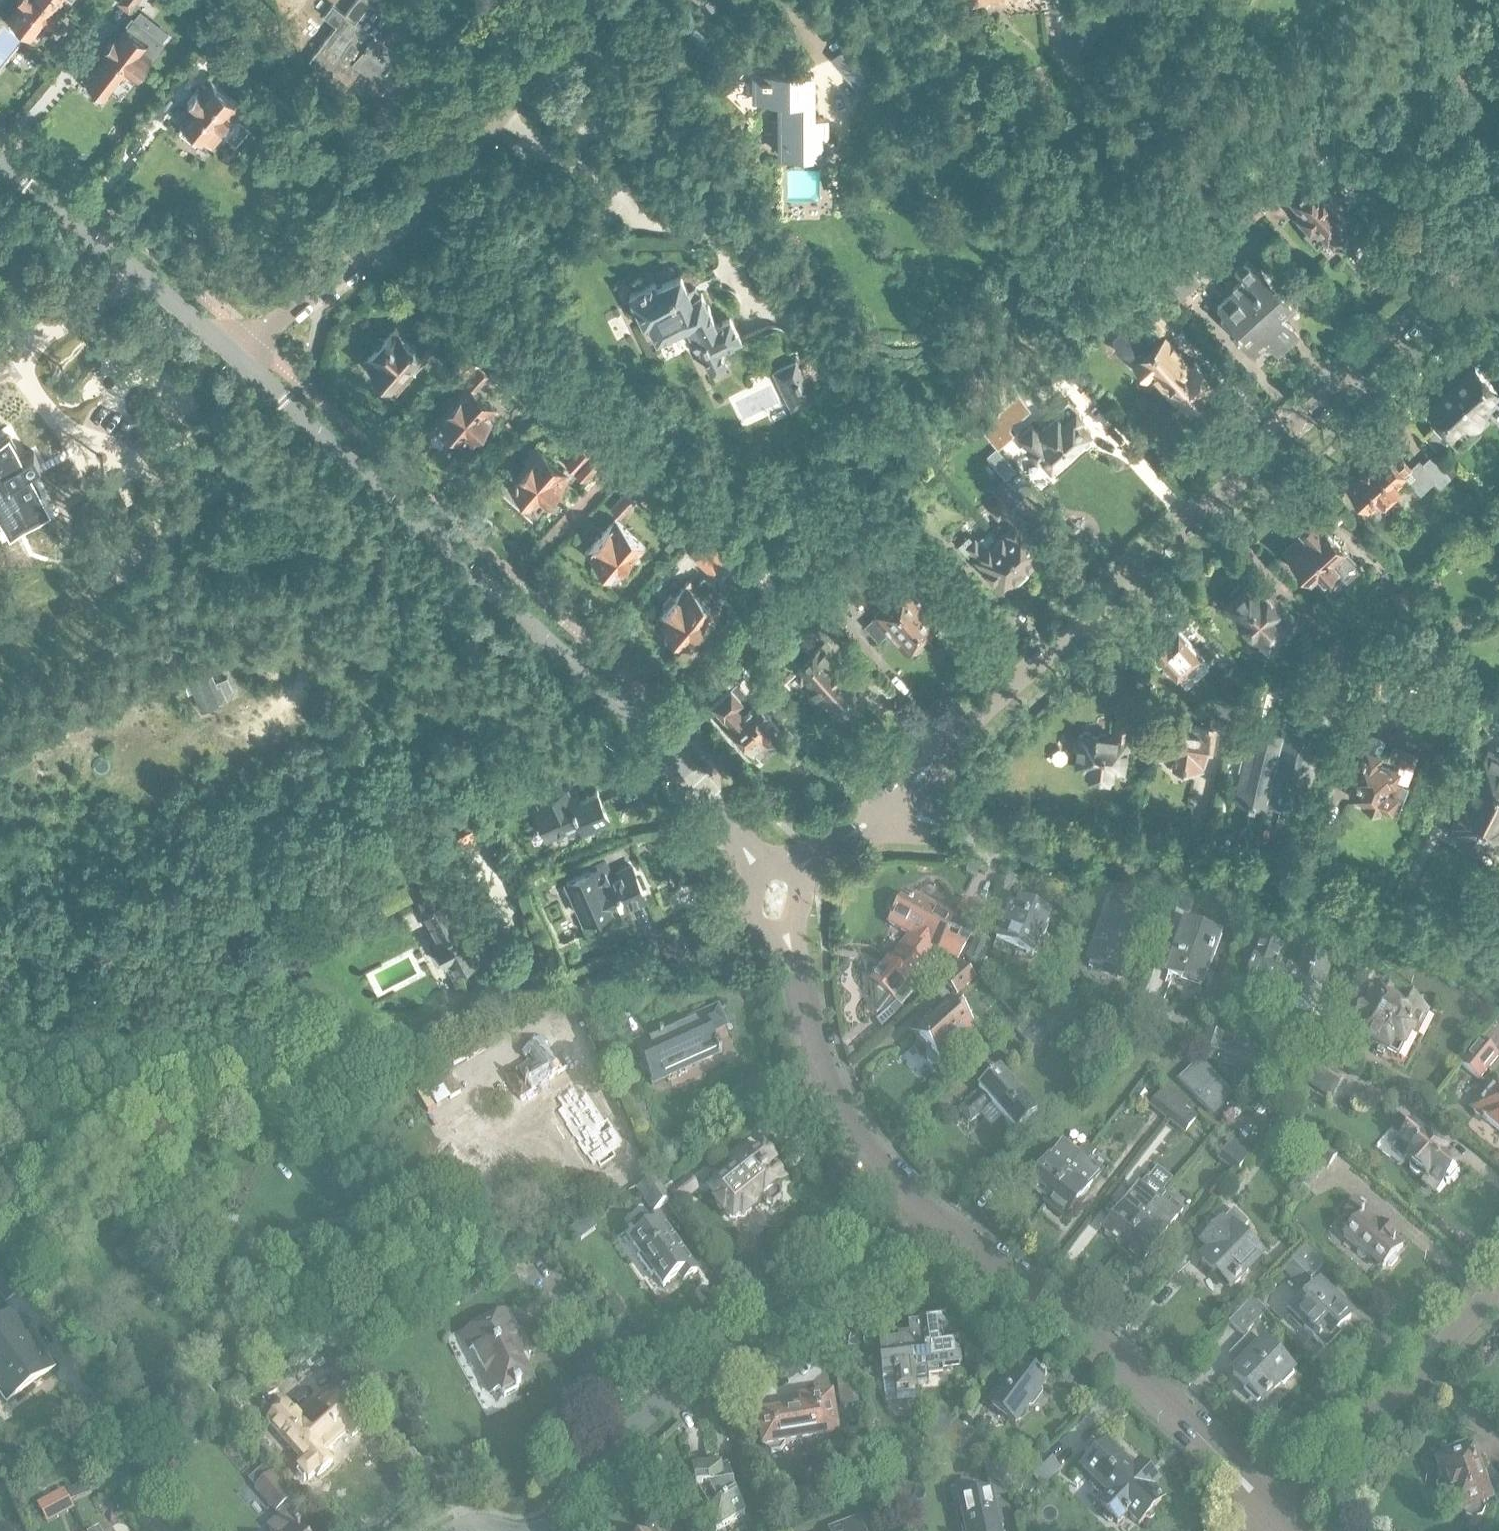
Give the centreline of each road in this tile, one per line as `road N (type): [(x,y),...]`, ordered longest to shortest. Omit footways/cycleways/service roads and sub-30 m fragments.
road 1 (residential): [(898,808),(1026,674),(1424,310),(1480,285),(1498,299)]
road 2 (residential): [(776,905),(711,789),(236,356)]
road 3 (residential): [(1498,977),(1349,901),(1235,864),(953,829),(898,808)]
road 4 (residential): [(236,356),(435,191),(524,88),(583,0)]
road 5 (residential): [(556,1530),(615,1446),(653,1410),(944,1225)]
road 6 (residential): [(1278,1520),(1187,1420),(1078,1323),(944,1225)]
road 7 (residential): [(944,1225),(883,1170),(844,1113),(797,947),(776,905)]
road 8 (residential): [(1278,1520),(1498,1290)]
road 9 (residential): [(236,356),(0,162)]
road 10 (residential): [(574,1000),(776,905)]
road 11 (residential): [(776,905),(898,808)]

